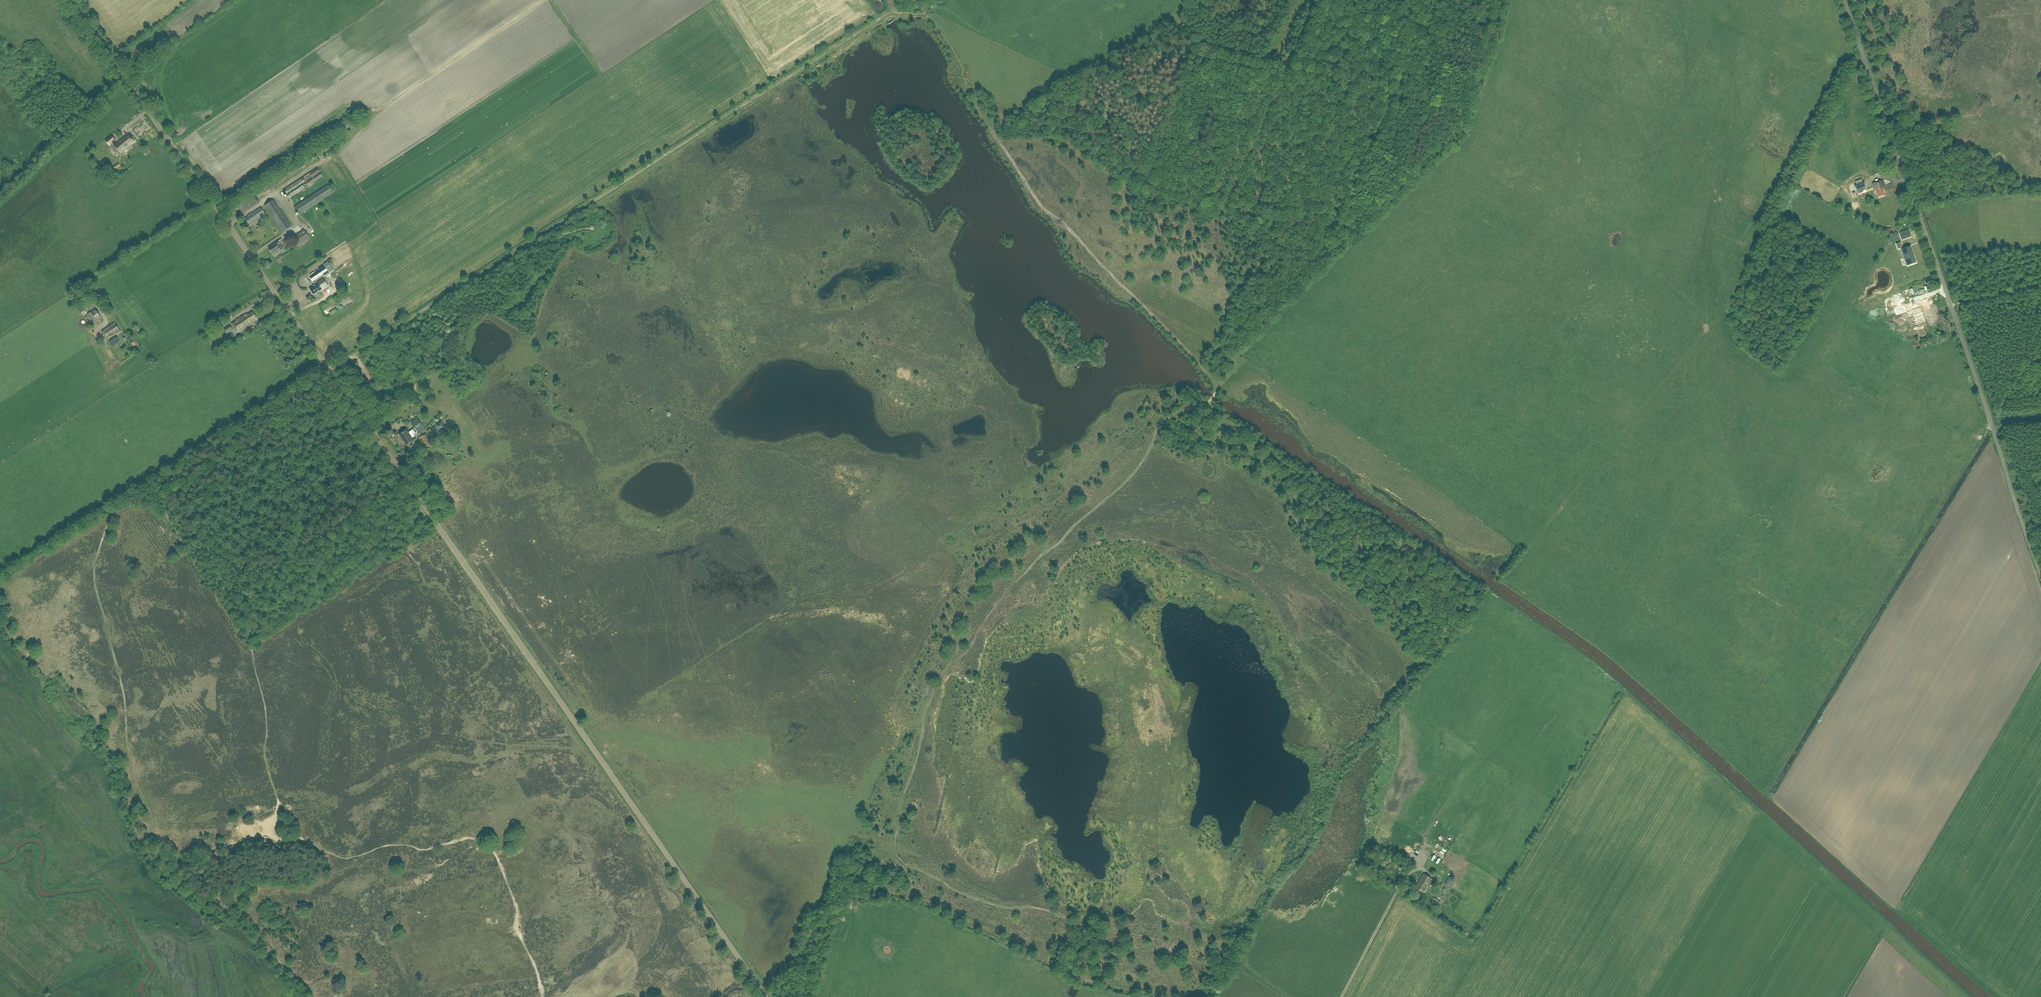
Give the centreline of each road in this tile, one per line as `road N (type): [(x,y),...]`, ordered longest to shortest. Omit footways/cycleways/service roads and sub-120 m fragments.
road 1 (tertiary): [(766,996),(71,0)]
road 2 (unclassified): [(2040,577),(1844,0)]
road 3 (track): [(233,842),(175,858),(157,847),(127,752),(123,690),(94,579),(112,532),(225,450)]
road 4 (track): [(0,337),(210,199)]
road 5 (track): [(299,996),(244,919),(172,872),(157,847)]
road 6 (track): [(1398,885),(1341,996)]

